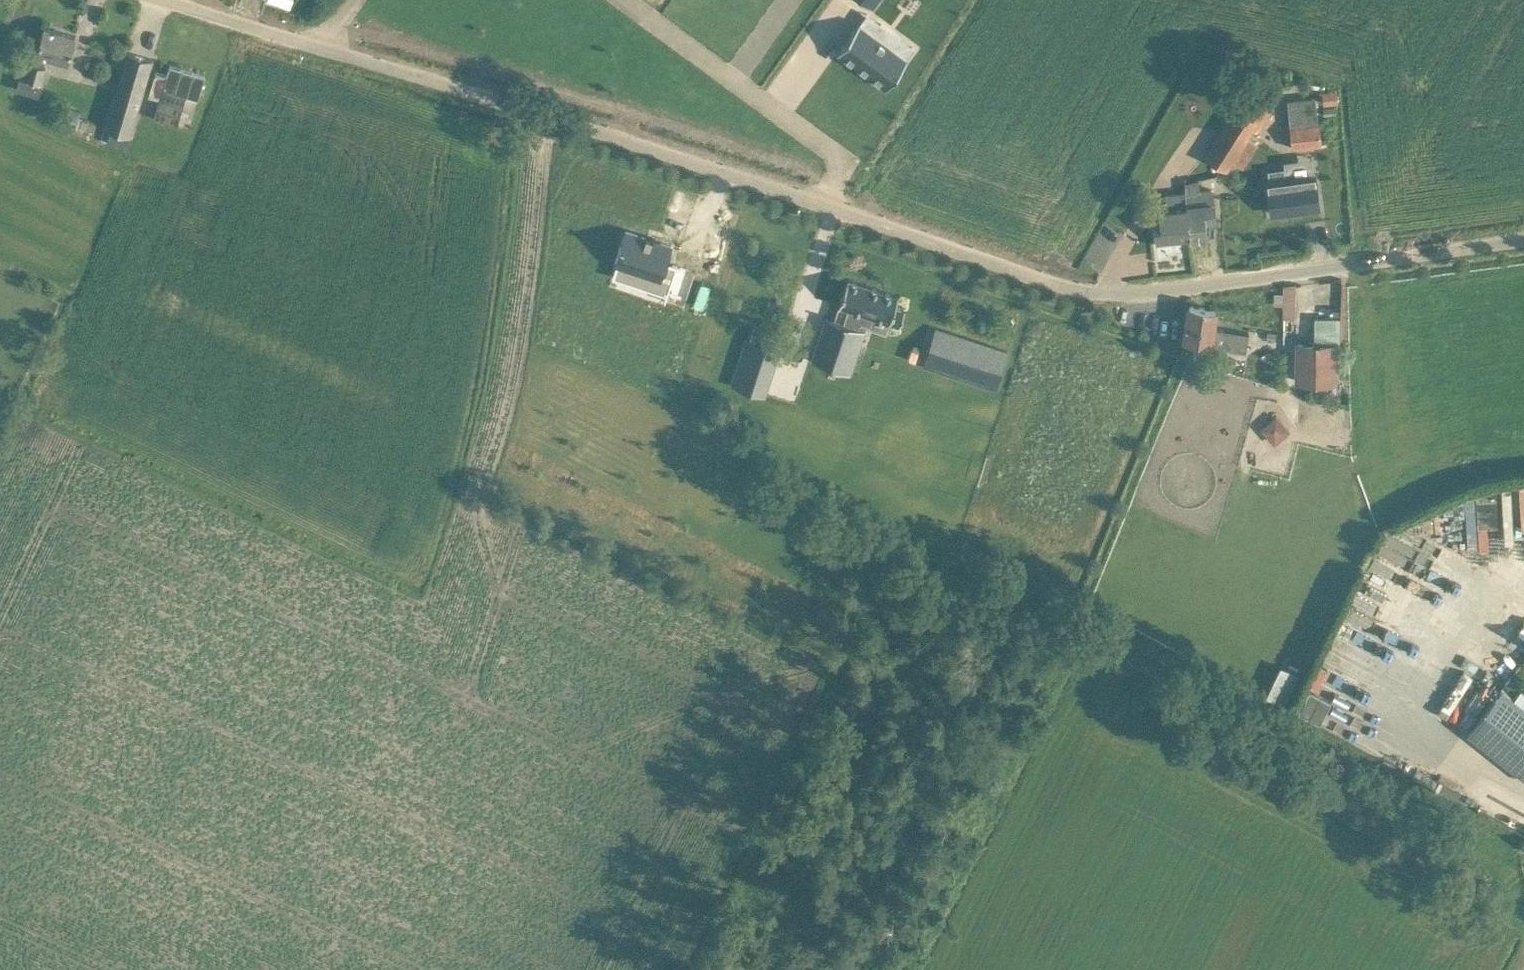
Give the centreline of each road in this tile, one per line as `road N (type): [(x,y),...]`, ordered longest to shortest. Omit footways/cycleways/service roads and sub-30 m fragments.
road 1 (unclassified): [(1523,236),(1087,292),(169,0)]
road 2 (track): [(1523,841),(1160,661)]

